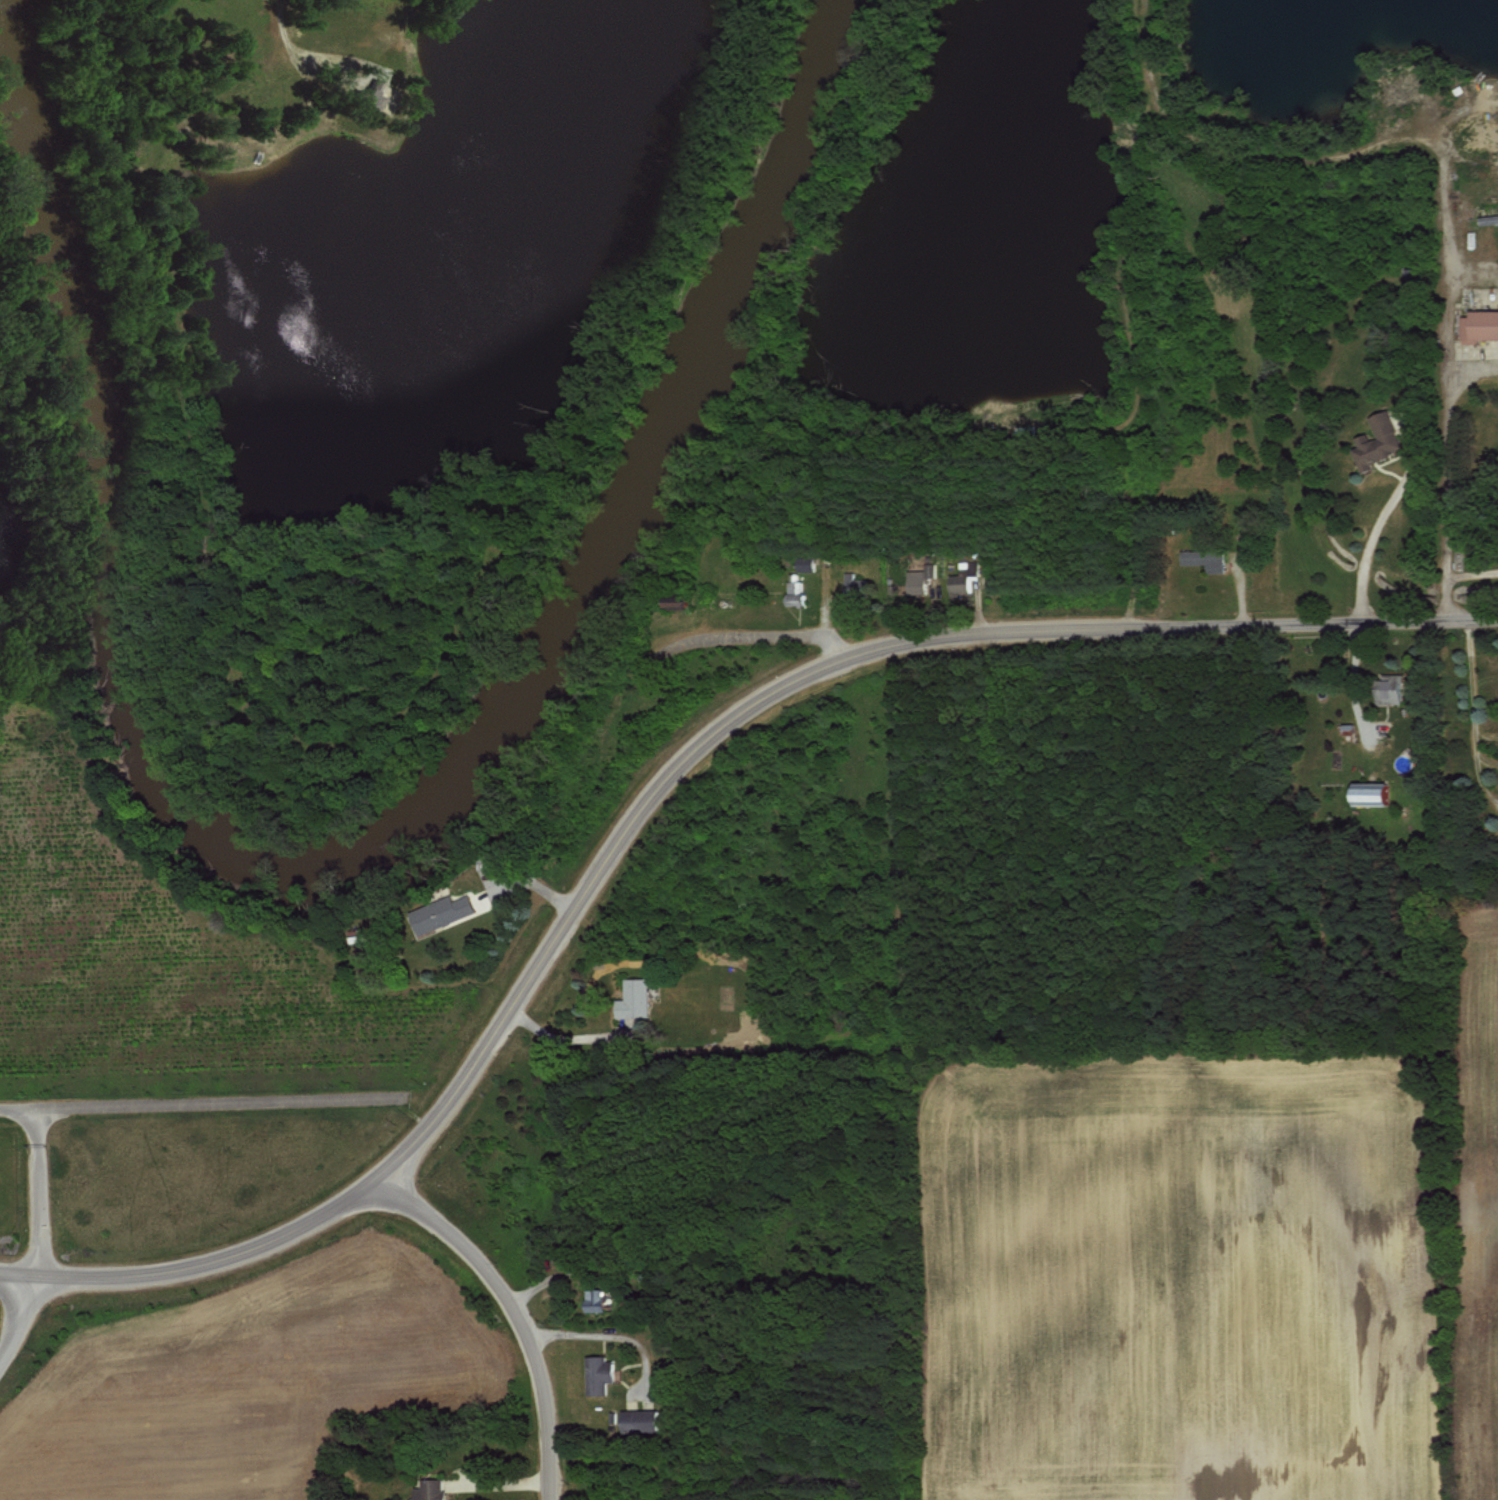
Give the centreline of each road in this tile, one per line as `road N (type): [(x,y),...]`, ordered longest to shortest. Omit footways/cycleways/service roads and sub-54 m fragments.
road 1 (tertiary): [(1497,622),(919,639),(768,693),(691,753),(613,853),(429,1127),(381,1177),(299,1233),(199,1269),(0,1273)]
road 2 (residential): [(554,1499),(549,1406),(527,1323),(477,1261),(406,1207),(381,1177)]
road 3 (residential): [(0,1365),(39,1275),(39,1113)]

